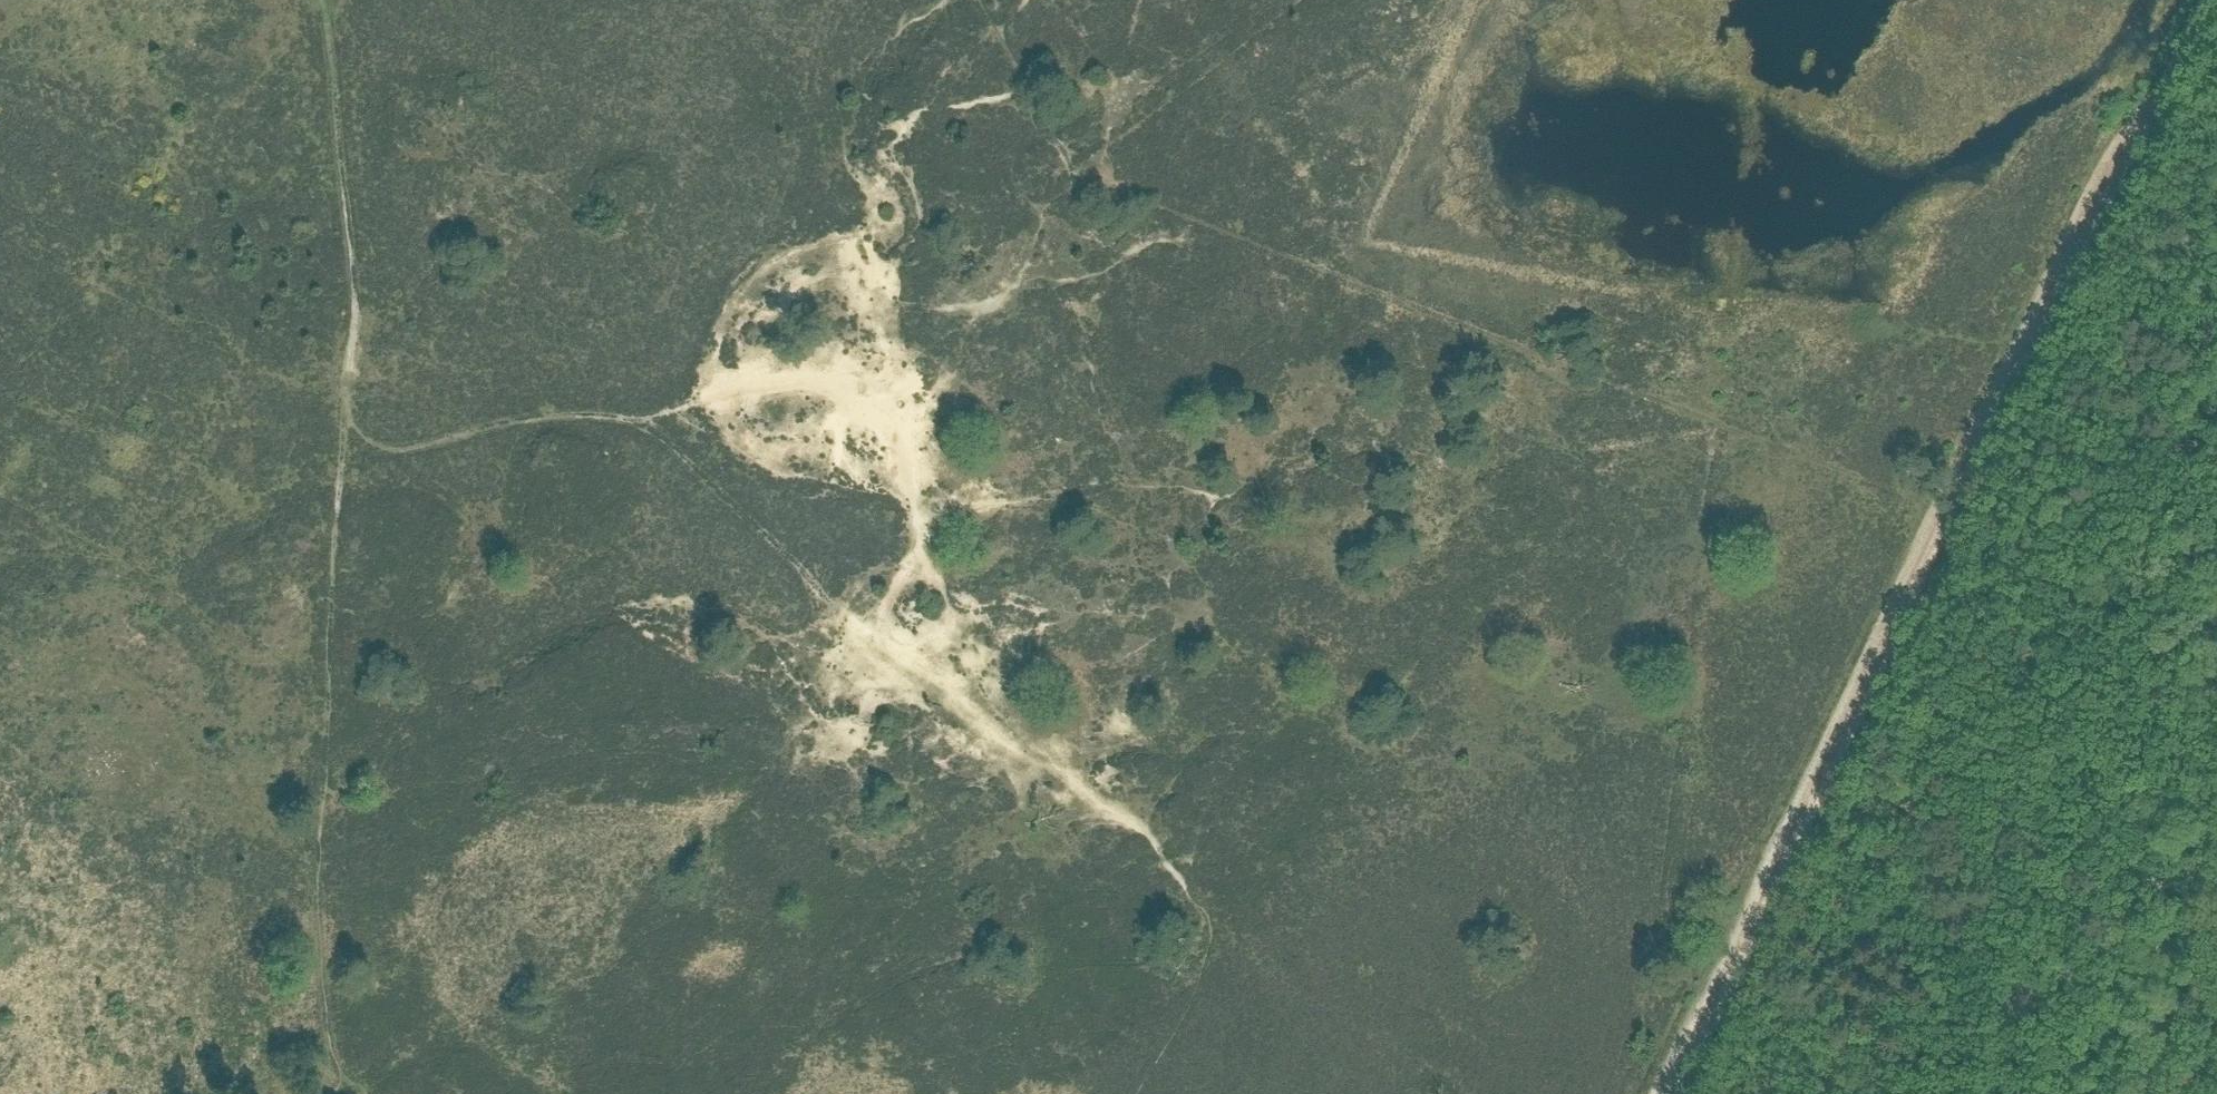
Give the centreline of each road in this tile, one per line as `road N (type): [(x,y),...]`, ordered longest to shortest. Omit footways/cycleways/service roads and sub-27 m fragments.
road 1 (track): [(1666,1093),(1941,510),(2208,0)]

